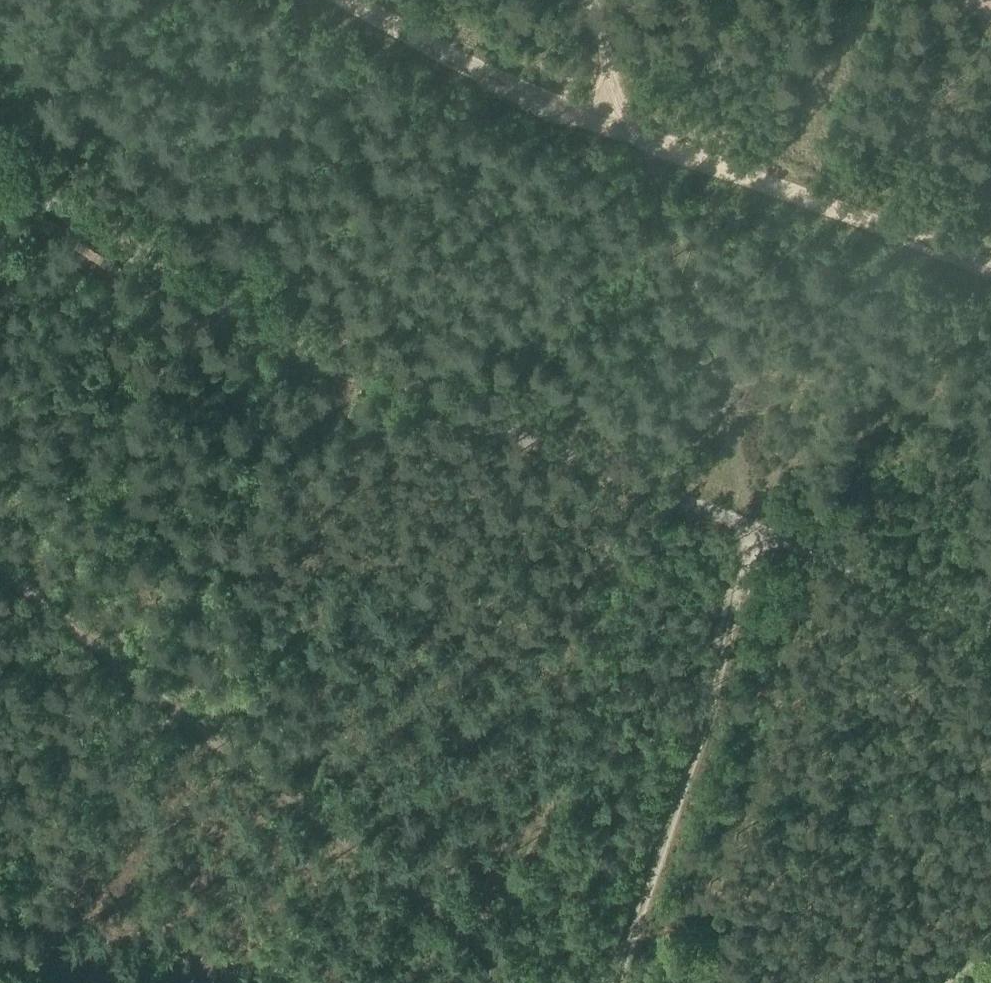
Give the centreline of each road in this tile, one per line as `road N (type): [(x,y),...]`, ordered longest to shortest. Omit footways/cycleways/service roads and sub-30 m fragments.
road 1 (unclassified): [(990,620),(701,508),(103,236),(0,164)]
road 2 (track): [(761,532),(706,728),(616,982)]

